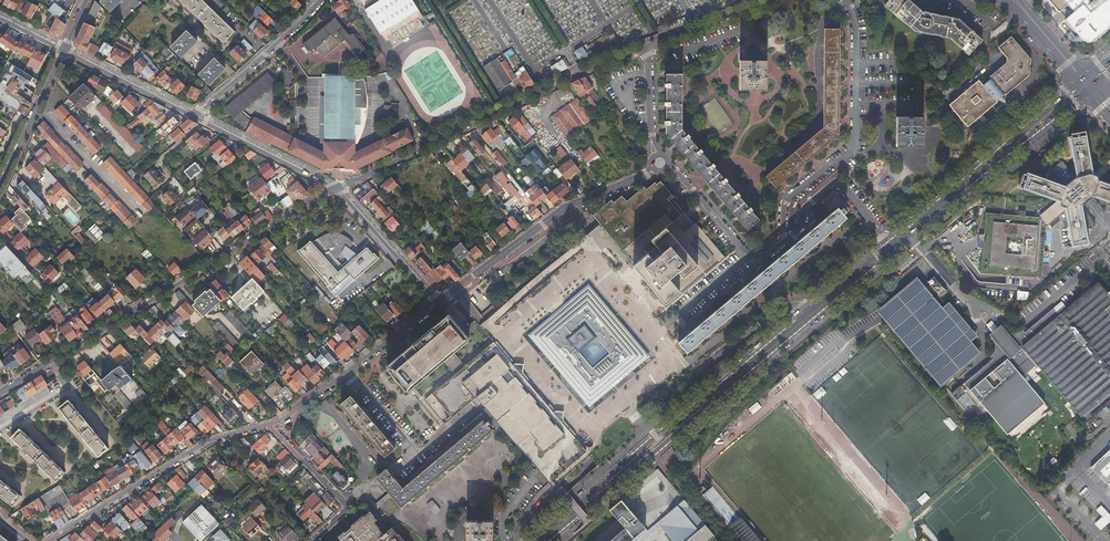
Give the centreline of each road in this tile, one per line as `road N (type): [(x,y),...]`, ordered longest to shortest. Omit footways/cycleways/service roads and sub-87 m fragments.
road 1 (secondary): [(544,540),(1083,92)]
road 2 (secondary): [(885,246),(534,540)]
road 3 (tertiary): [(0,392),(336,189)]
road 4 (tertiary): [(336,189),(648,47)]
road 5 (residential): [(655,170),(562,209),(437,304)]
road 6 (secondary): [(1076,84),(885,246)]
road 7 (residential): [(268,425),(209,440),(50,540)]
road 8 (residential): [(828,172),(829,184),(800,212),(795,230),(760,256),(746,254),(668,165)]
road 9 (residential): [(846,0),(855,31),(854,144),(828,172)]
road 10 (residential): [(196,118),(321,0)]
road 11 (residential): [(314,540),(346,505),(268,425)]
road 12 (residential): [(196,118),(336,189)]
road 13 (residential): [(336,189),(437,304)]
road 14 (residential): [(64,52),(196,118)]
road 15 (residential): [(64,52),(0,184)]
road 16 (tertiary): [(648,47),(771,0)]

